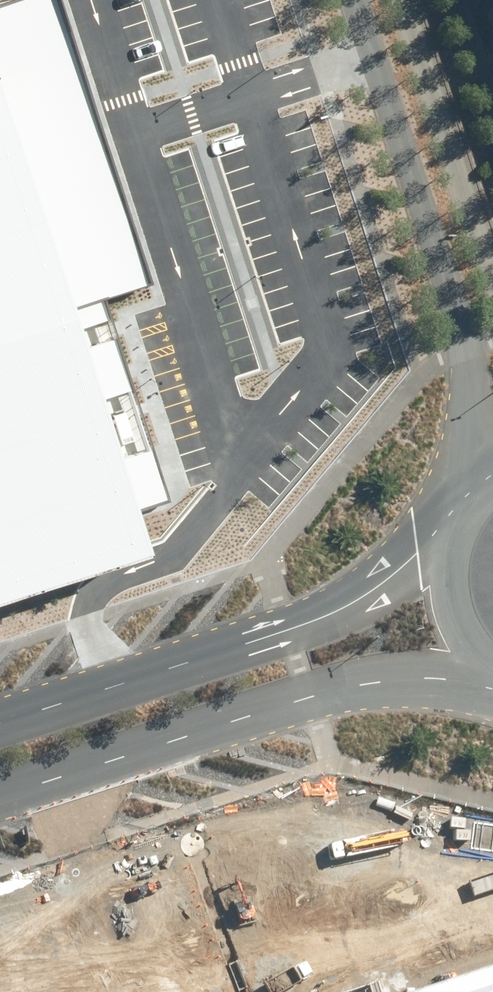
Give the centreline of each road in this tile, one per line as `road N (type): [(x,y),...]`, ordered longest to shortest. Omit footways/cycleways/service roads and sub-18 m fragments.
road 1 (tertiary): [(475,677),(385,682),(308,698),(0,798)]
road 2 (tertiary): [(0,724),(359,600),(438,529)]
road 3 (unclassified): [(491,462),(467,354),(349,0)]
road 4 (unclassified): [(403,0),(492,271)]
road 5 (tertiary): [(475,677),(436,614),(430,586),(438,529)]

